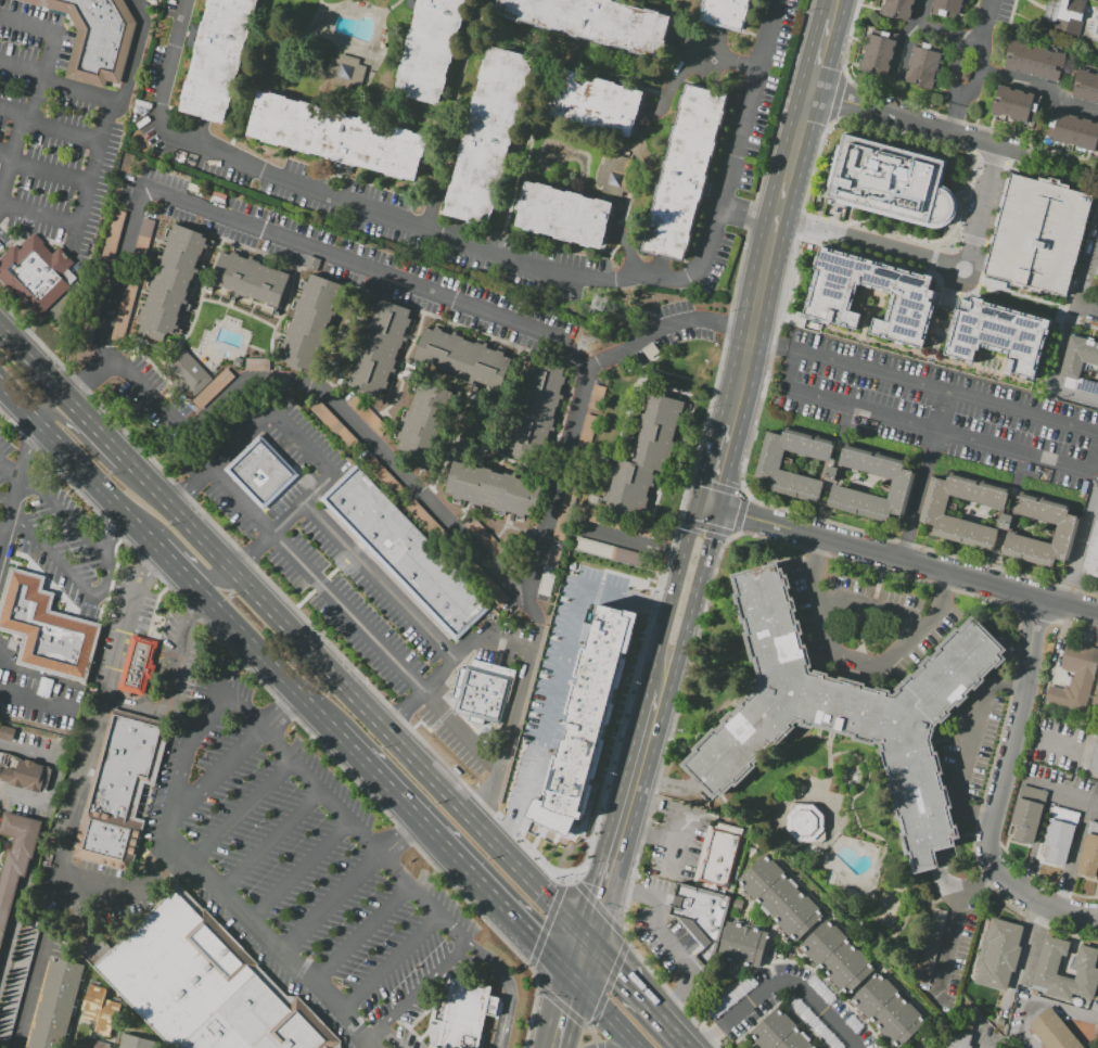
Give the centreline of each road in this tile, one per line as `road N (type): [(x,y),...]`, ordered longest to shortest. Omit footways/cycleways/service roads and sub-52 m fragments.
road 1 (primary): [(588,938),(69,397)]
road 2 (tertiary): [(708,508),(1097,614)]
road 3 (residential): [(1035,597),(1029,680),(992,825),(998,866),(1029,896),(1097,915)]
road 4 (secondary): [(732,426),(812,93)]
road 5 (residential): [(777,215),(967,267),(1000,143)]
road 6 (primary): [(0,380),(207,601)]
road 7 (residential): [(812,93),(1071,161)]
road 8 (secondary): [(588,938),(655,688)]
road 9 (primary): [(438,833),(575,977)]
road 10 (secondary): [(655,688),(681,647),(711,541),(708,508)]
road 11 (primary): [(207,601),(335,730)]
road 12 (primary): [(695,1047),(588,938)]
road 13 (primary): [(335,730),(438,833)]
road 14 (primary): [(157,488),(113,470),(60,419),(36,417)]
road 15 (residential): [(954,130),(990,0)]
road 16 (primary): [(131,514),(161,526),(210,578),(238,571)]

